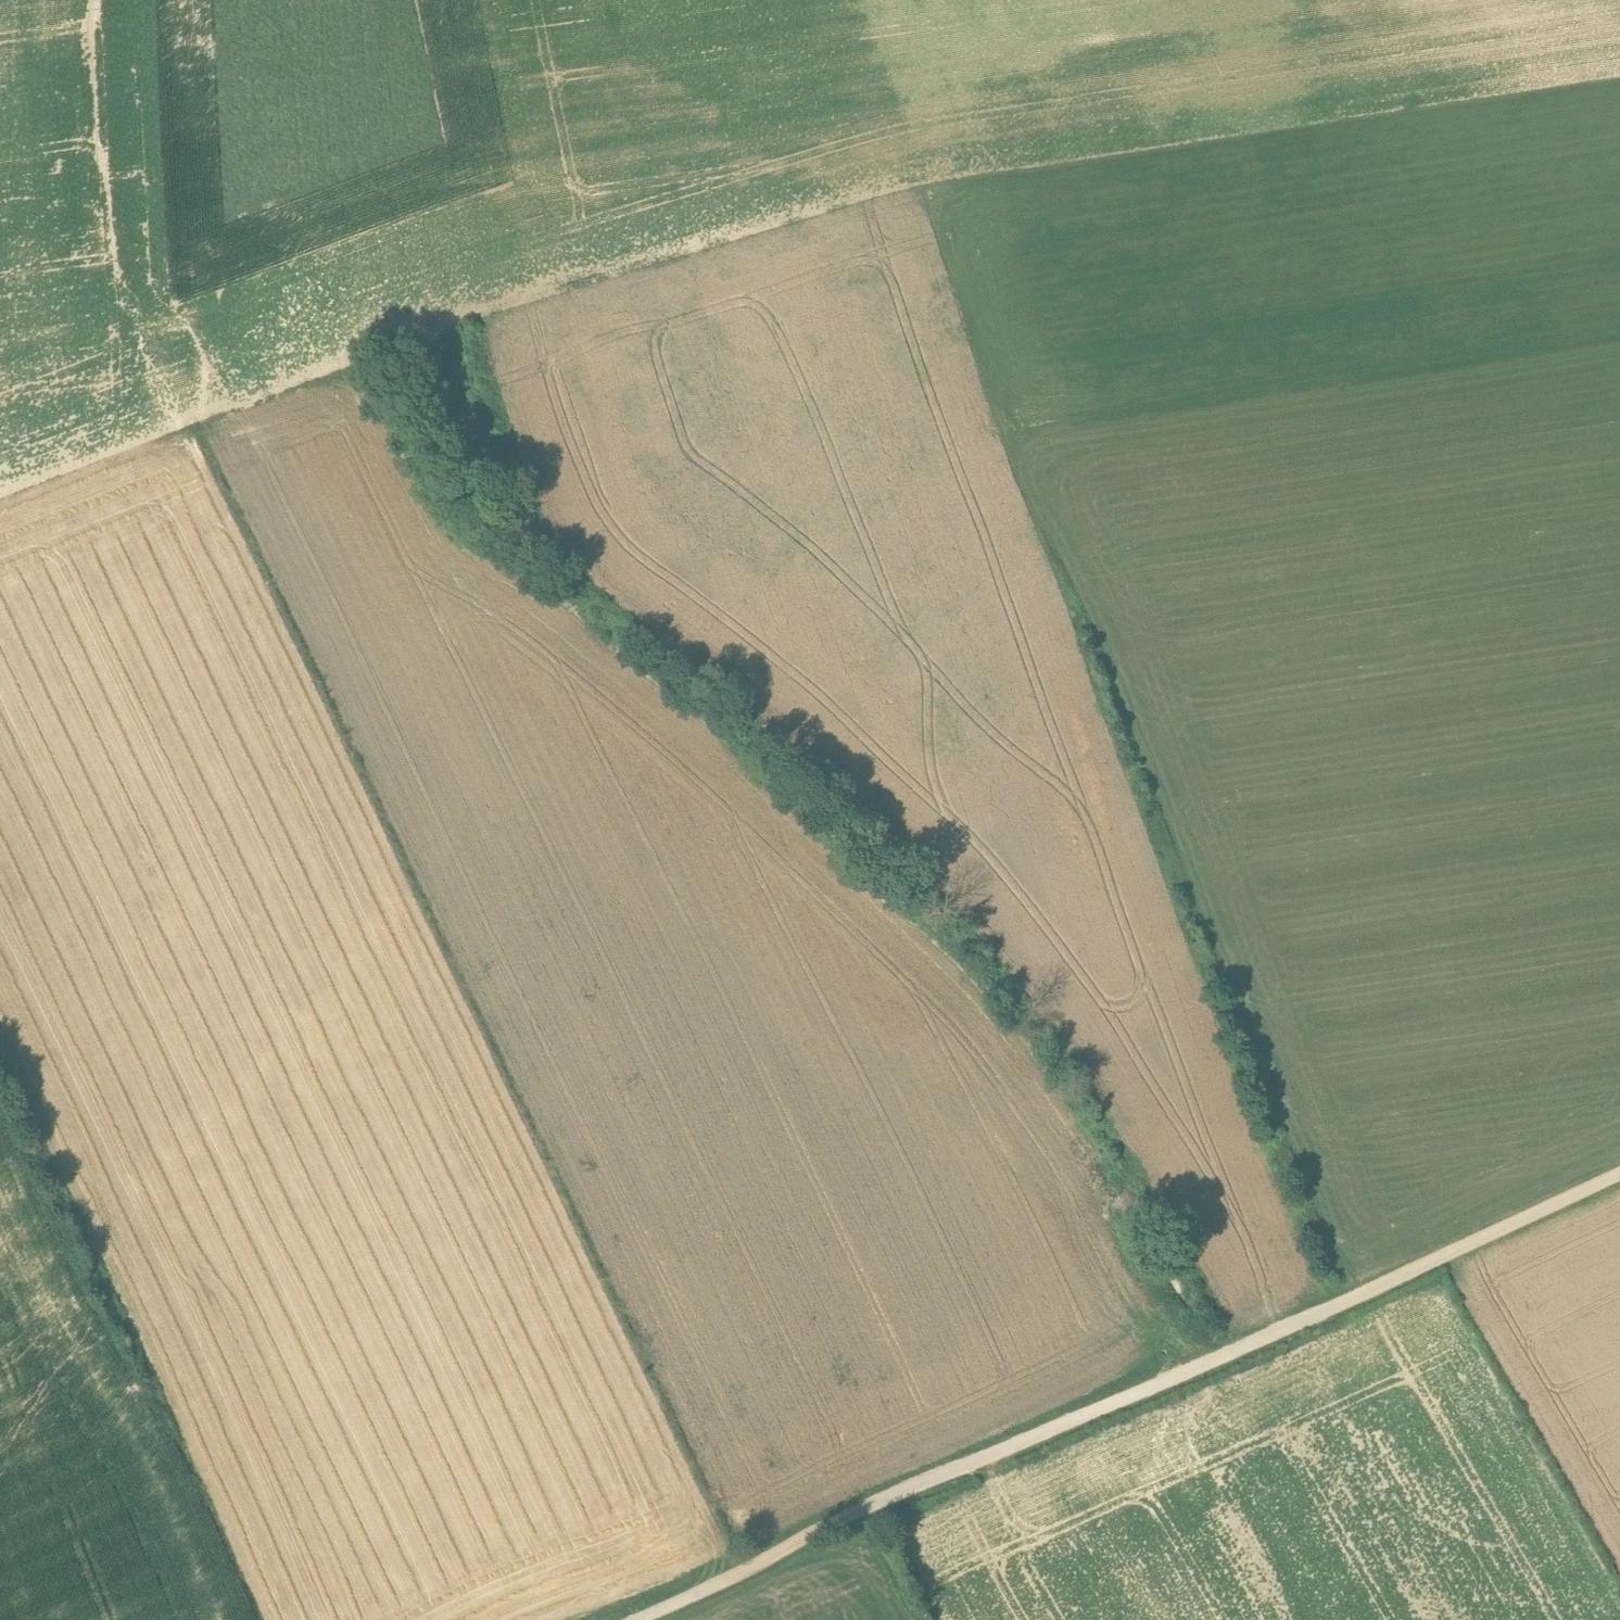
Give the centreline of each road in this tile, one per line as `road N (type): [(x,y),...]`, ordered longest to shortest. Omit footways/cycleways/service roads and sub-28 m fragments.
road 1 (track): [(638,1619),(853,1512),(1355,1298),(1619,1172)]

